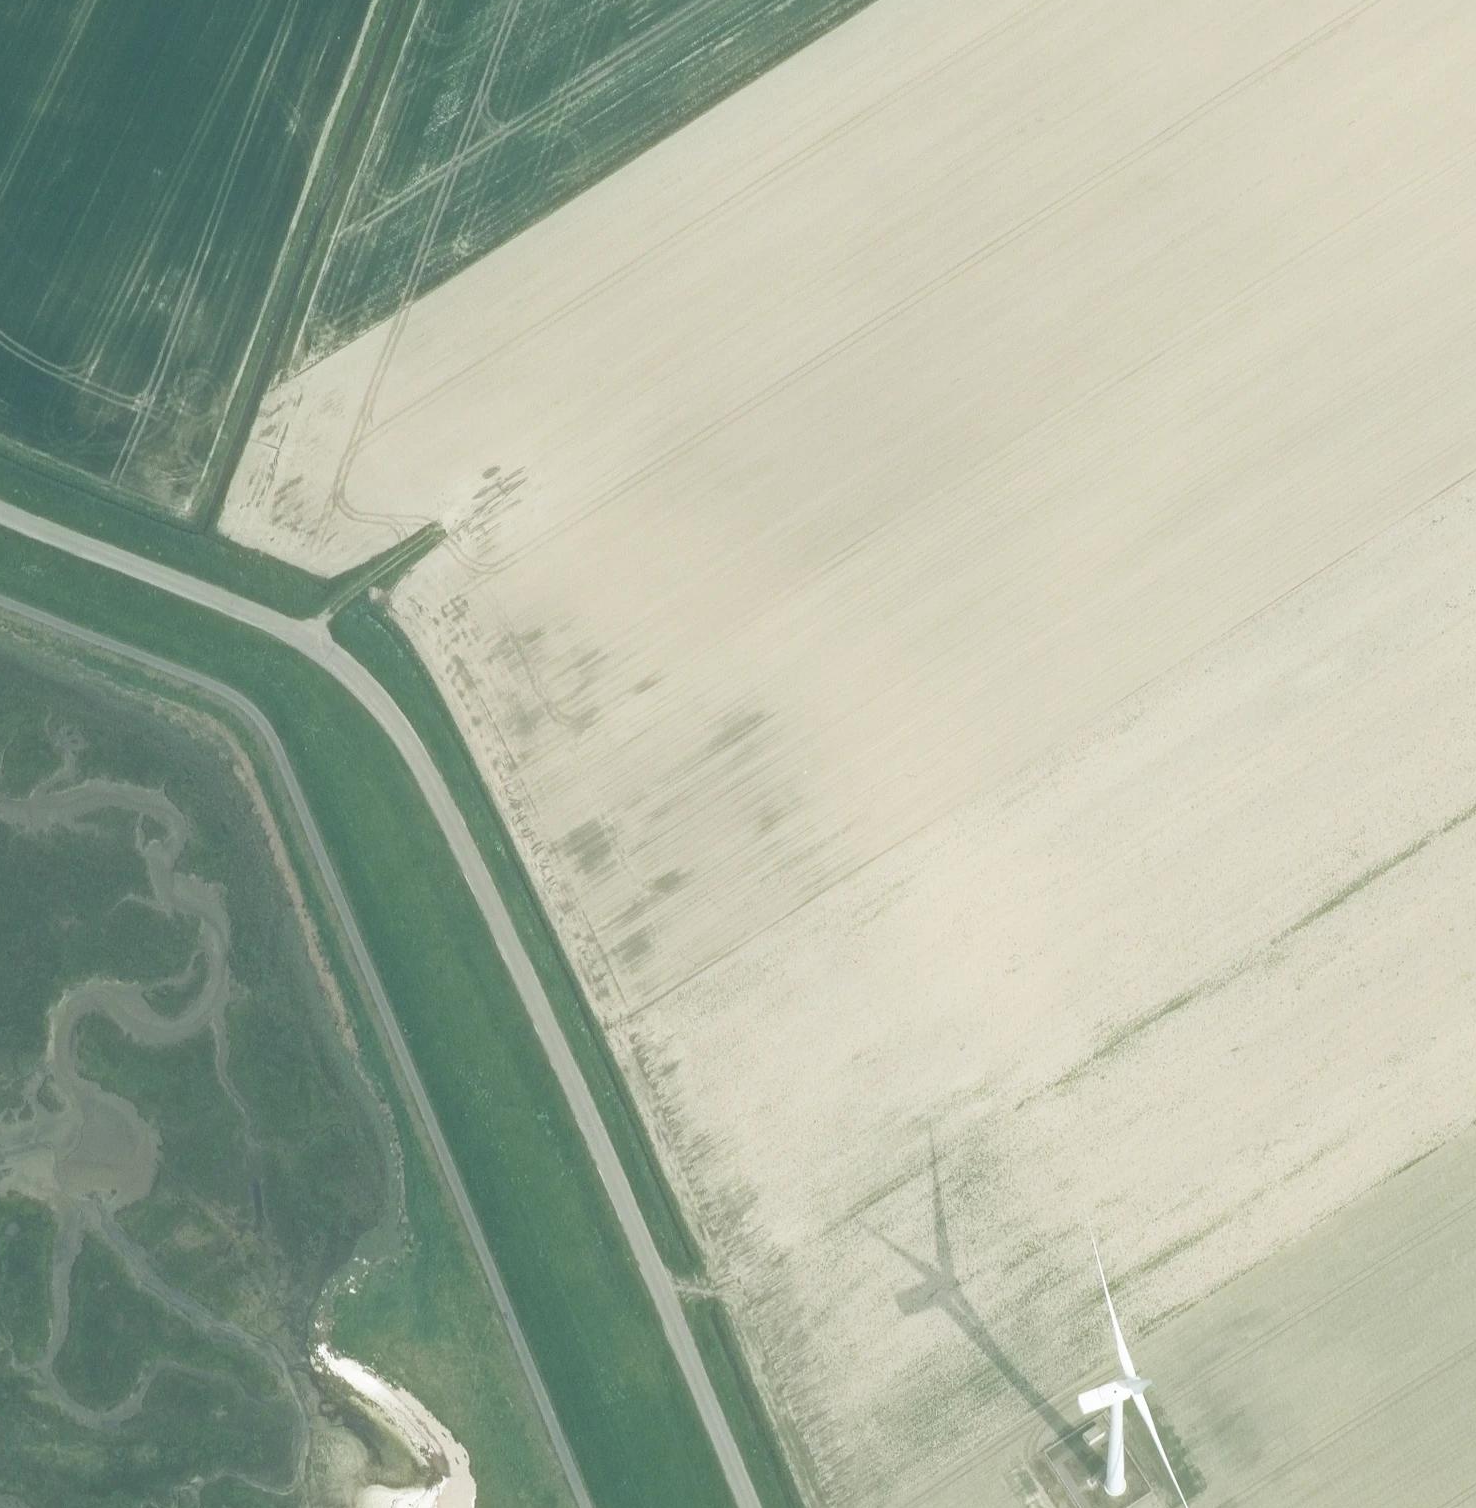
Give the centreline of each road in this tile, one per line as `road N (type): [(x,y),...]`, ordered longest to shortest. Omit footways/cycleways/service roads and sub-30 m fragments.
road 1 (unclassified): [(753,1507),(537,1003),(382,702),(339,647),(0,496)]

